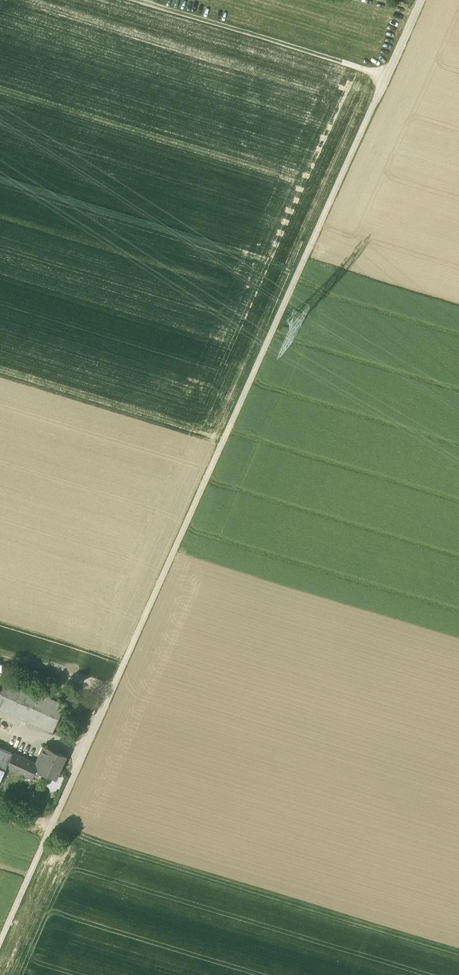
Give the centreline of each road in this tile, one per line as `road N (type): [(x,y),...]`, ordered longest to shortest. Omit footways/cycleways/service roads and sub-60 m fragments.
road 1 (track): [(0,942),(422,0)]
road 2 (track): [(49,830),(458,956)]
road 3 (track): [(137,0),(387,77)]

